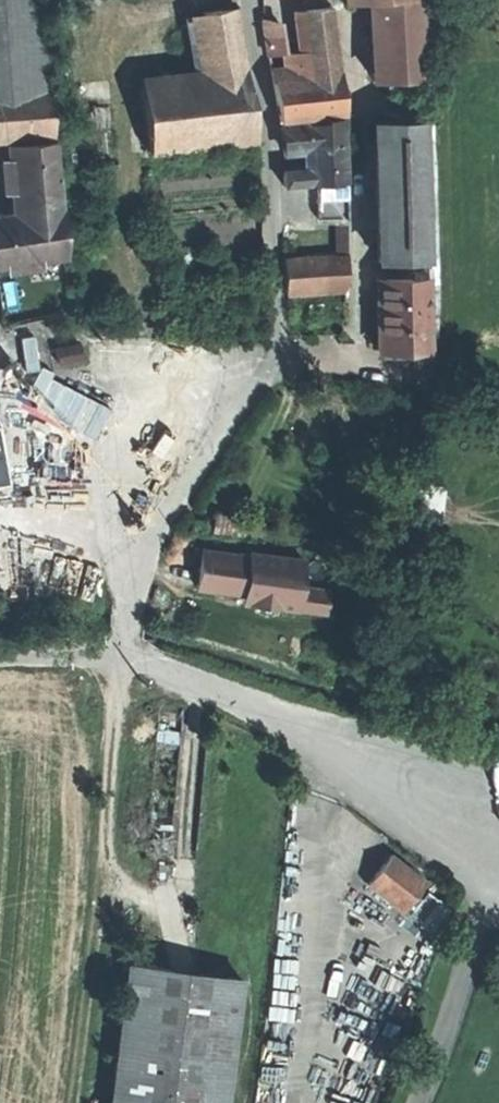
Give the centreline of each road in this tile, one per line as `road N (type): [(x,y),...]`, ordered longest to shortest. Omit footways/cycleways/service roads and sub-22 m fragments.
road 1 (residential): [(248,0),(280,321),(266,369),(239,418),(177,495),(151,545)]
road 2 (unclassified): [(0,657),(126,655),(236,696),(354,768),(498,890)]
road 3 (track): [(128,635),(73,1102)]
road 4 (residential): [(0,379),(29,535),(46,557),(77,567),(143,567)]

